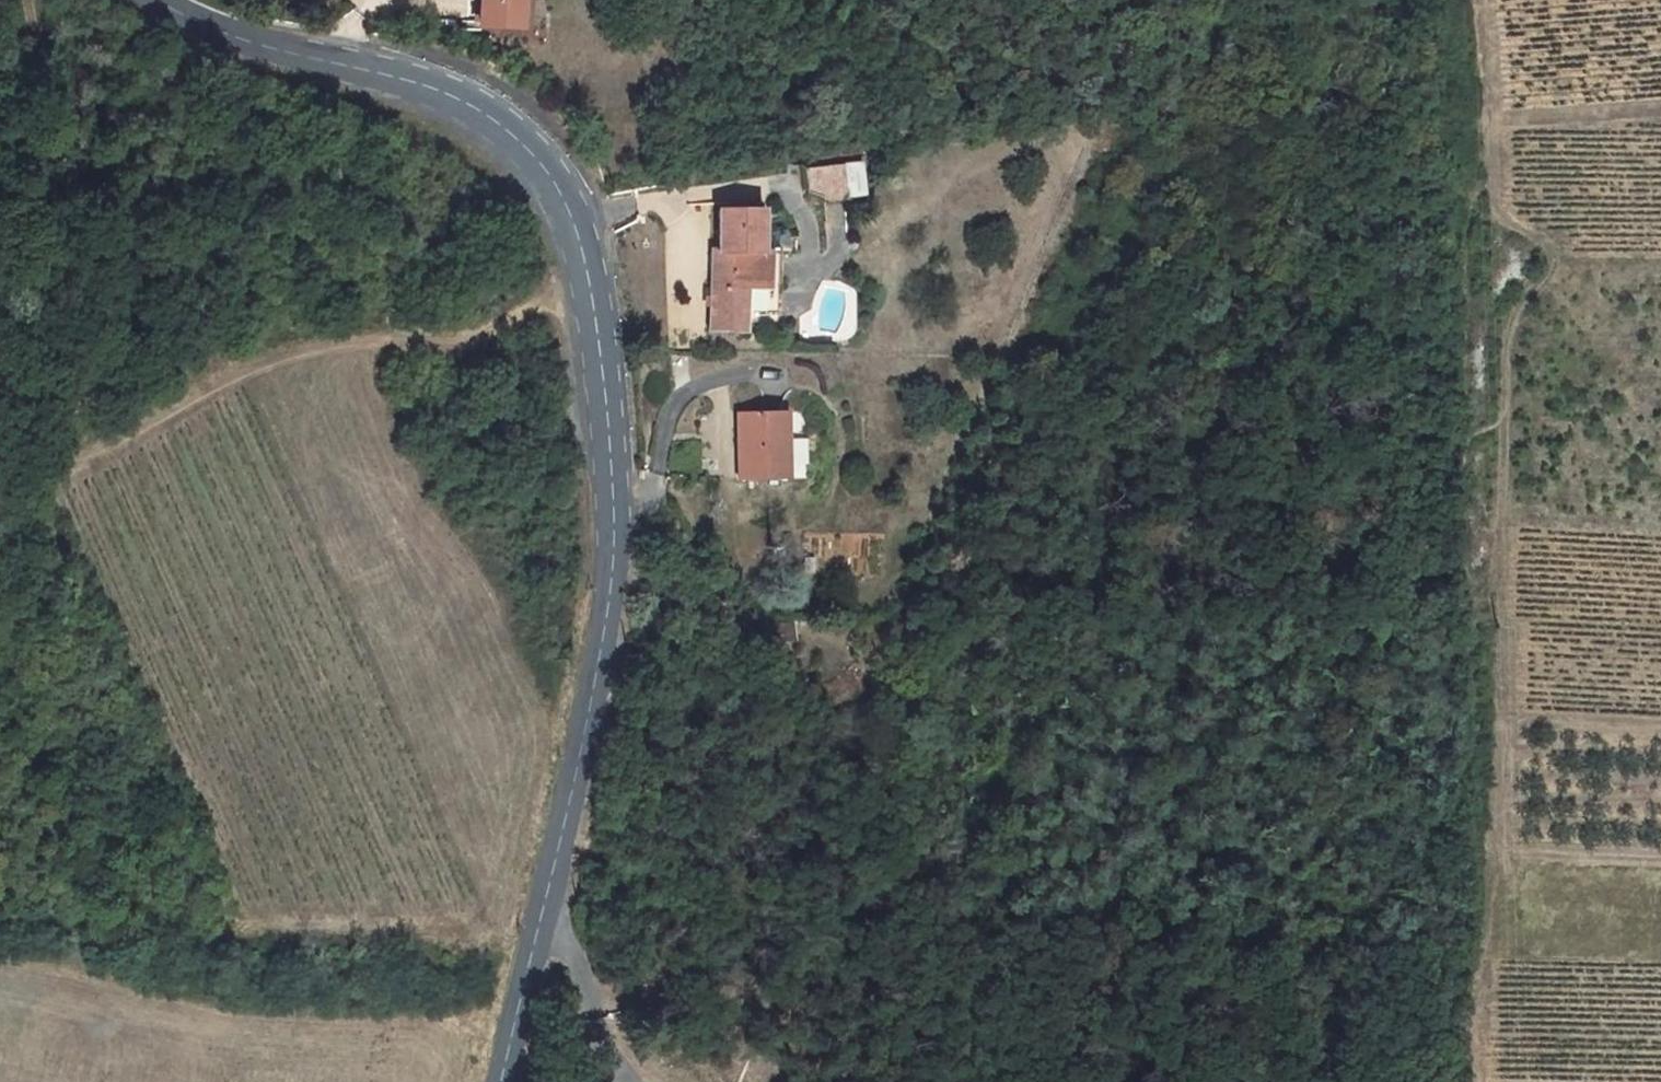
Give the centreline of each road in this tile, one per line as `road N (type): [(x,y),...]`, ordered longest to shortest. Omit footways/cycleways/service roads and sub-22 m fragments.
road 1 (tertiary): [(502,1081),(596,679),(614,564),(605,398),(576,225),(554,177),(474,106),(384,70),(260,47),(157,0)]
road 2 (track): [(1491,120),(1660,112)]

